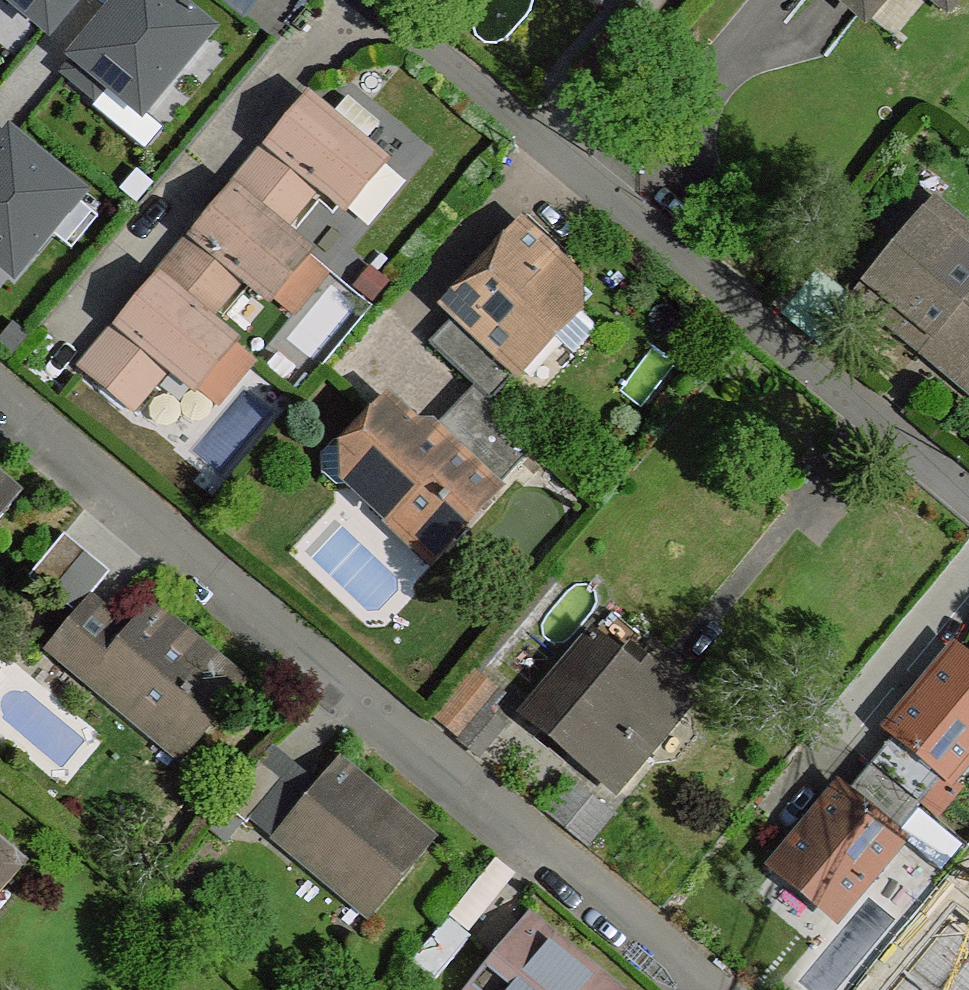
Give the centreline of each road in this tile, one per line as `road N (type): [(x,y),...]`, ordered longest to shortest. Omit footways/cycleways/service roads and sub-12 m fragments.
road 1 (residential): [(700,989),(0,404)]
road 2 (residential): [(968,494),(378,0)]

